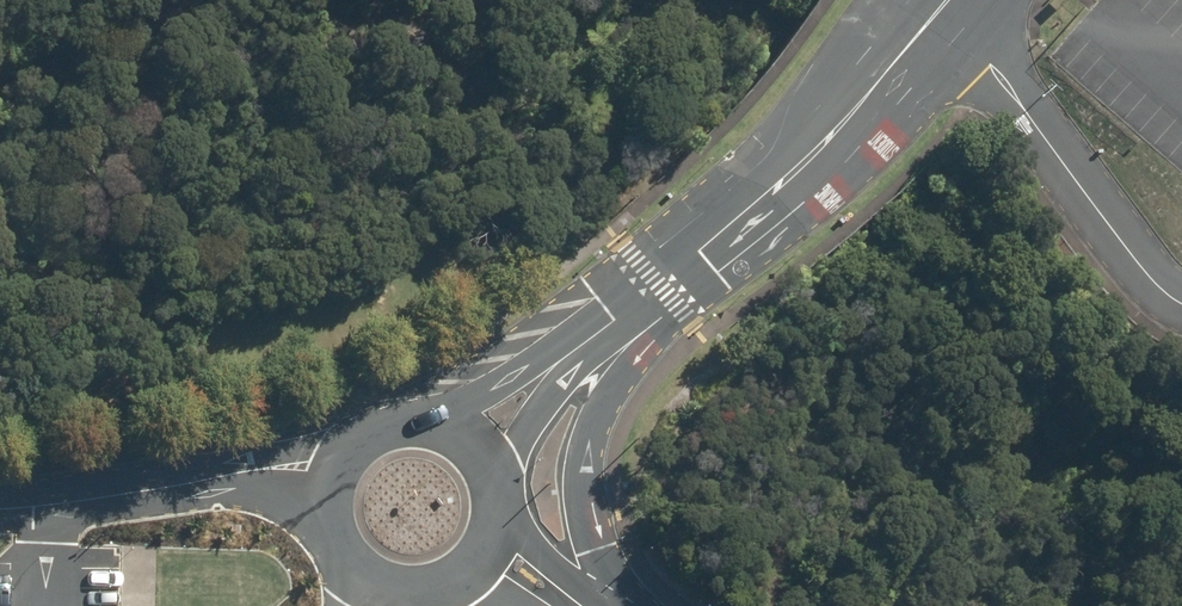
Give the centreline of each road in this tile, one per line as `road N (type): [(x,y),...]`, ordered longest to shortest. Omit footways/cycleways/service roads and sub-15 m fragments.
road 1 (residential): [(697,239),(605,394),(593,450),(608,556),(630,605)]
road 2 (residential): [(940,0),(697,239)]
road 3 (residential): [(0,509),(332,462)]
road 4 (residential): [(503,509),(567,602),(462,584)]
road 5 (residential): [(431,418),(580,342)]
road 6 (residential): [(580,342),(515,442),(500,484)]
road 7 (residential): [(697,239),(580,342)]
road 8 (residential): [(354,579),(323,532),(320,503),(332,462)]

